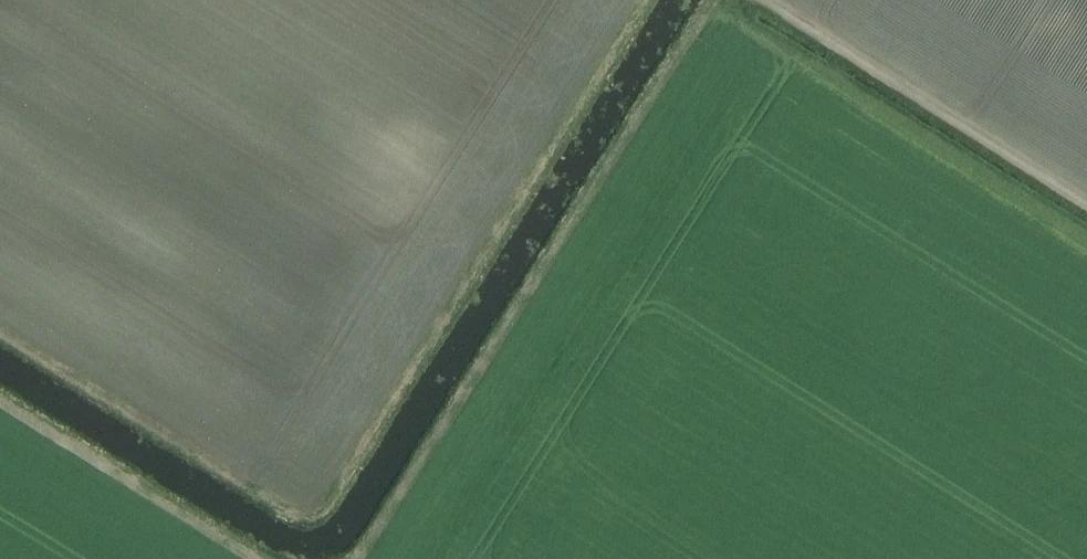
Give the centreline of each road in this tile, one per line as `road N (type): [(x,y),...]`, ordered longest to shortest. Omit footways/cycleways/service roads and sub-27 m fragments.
road 1 (track): [(354,558),(381,531),(717,0)]
road 2 (track): [(1086,197),(774,0)]
road 3 (track): [(0,394),(262,558)]

